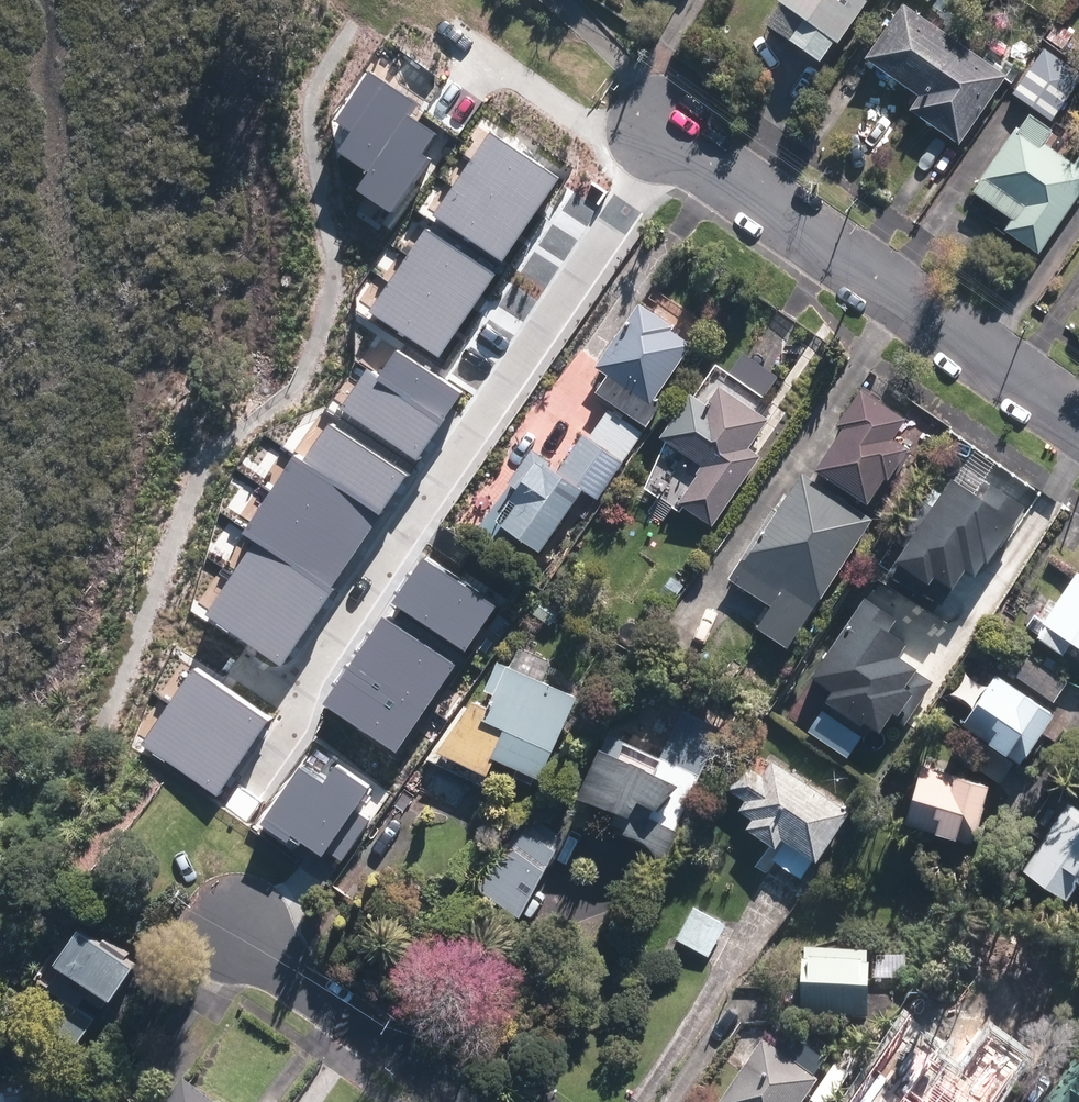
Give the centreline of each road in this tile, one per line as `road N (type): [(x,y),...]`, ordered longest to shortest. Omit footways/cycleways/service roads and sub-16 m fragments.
road 1 (residential): [(1078,415),(668,129)]
road 2 (residential): [(496,1101),(222,926)]

